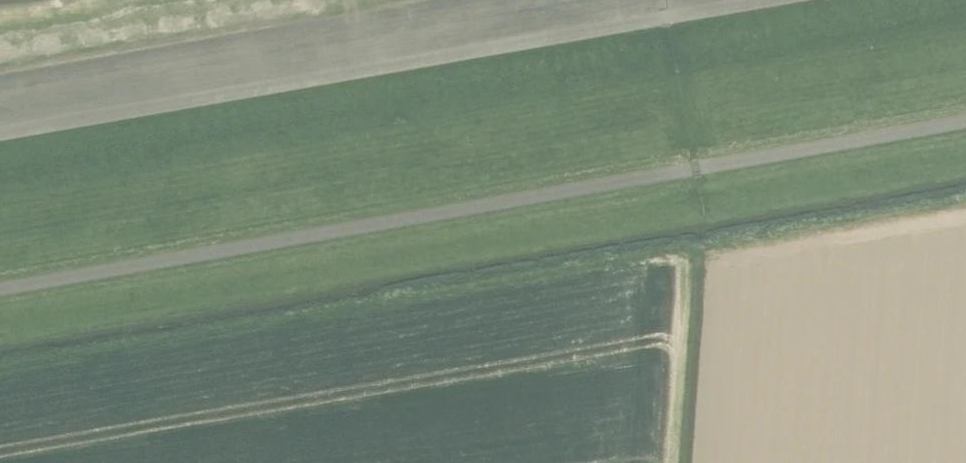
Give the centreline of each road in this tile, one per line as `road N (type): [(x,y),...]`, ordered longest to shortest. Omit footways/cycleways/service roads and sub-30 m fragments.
road 1 (track): [(0,128),(752,0)]

